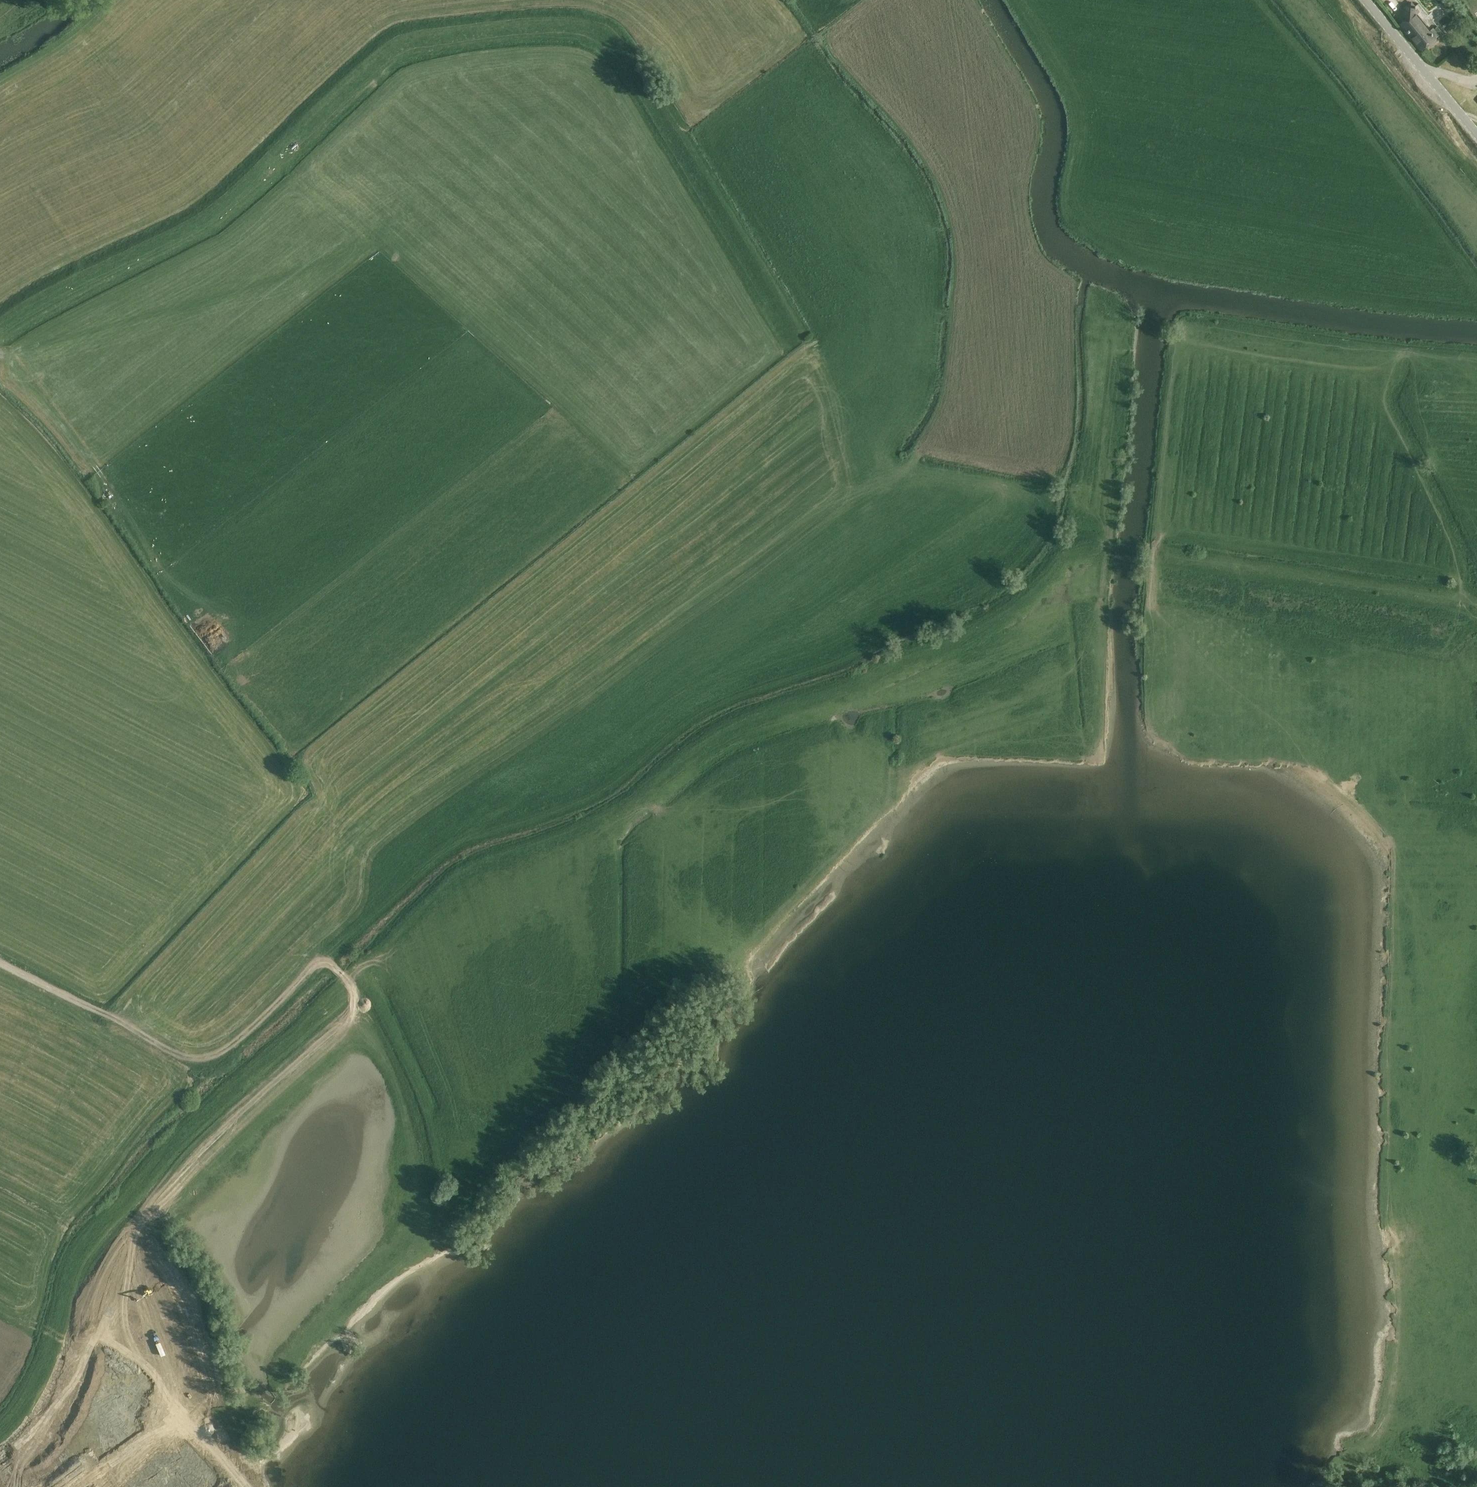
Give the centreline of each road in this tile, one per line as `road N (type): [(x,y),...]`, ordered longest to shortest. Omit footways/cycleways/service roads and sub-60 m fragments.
road 1 (tertiary): [(1364,0),(1476,131)]

